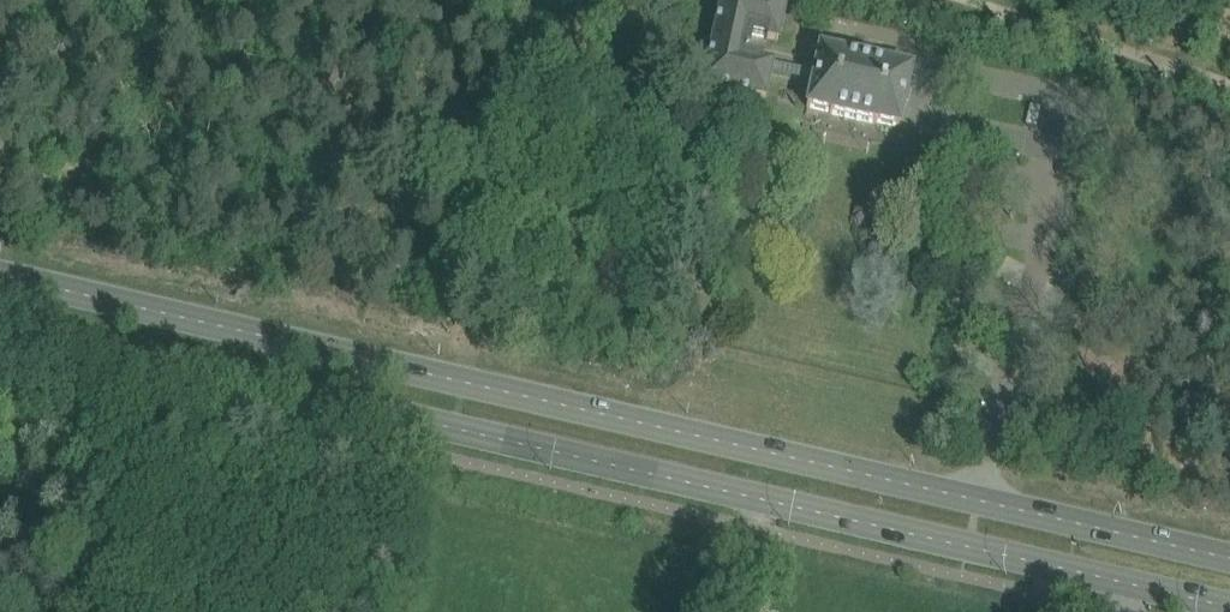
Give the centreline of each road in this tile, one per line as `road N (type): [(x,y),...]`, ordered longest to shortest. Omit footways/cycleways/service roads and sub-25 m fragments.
road 1 (secondary): [(0,327),(1229,609)]
road 2 (secondary): [(1229,556),(0,274)]

